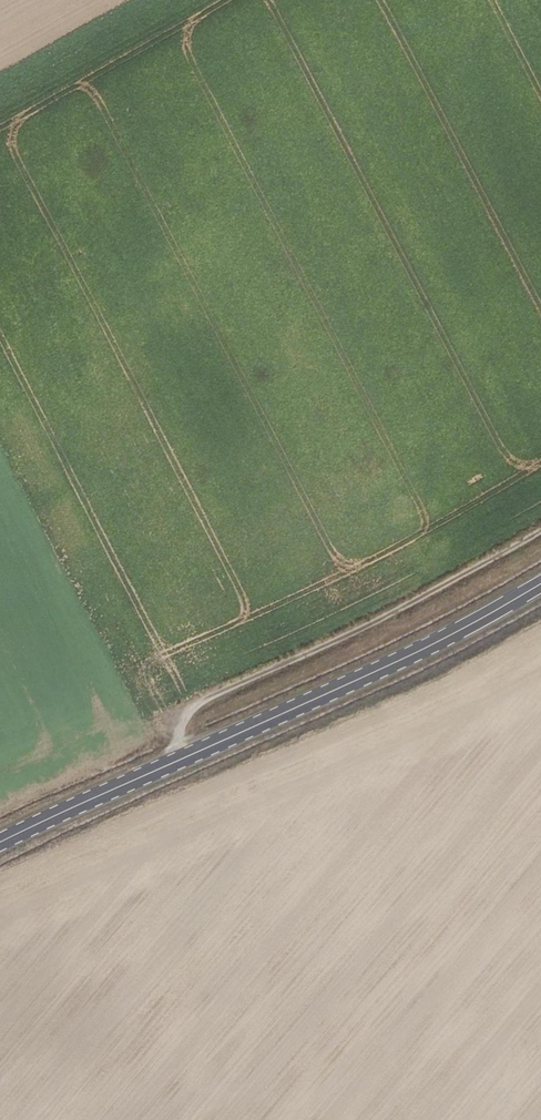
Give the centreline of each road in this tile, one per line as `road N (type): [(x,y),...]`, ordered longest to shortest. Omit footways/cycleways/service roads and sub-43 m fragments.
road 1 (primary): [(0,842),(384,668),(540,584)]

